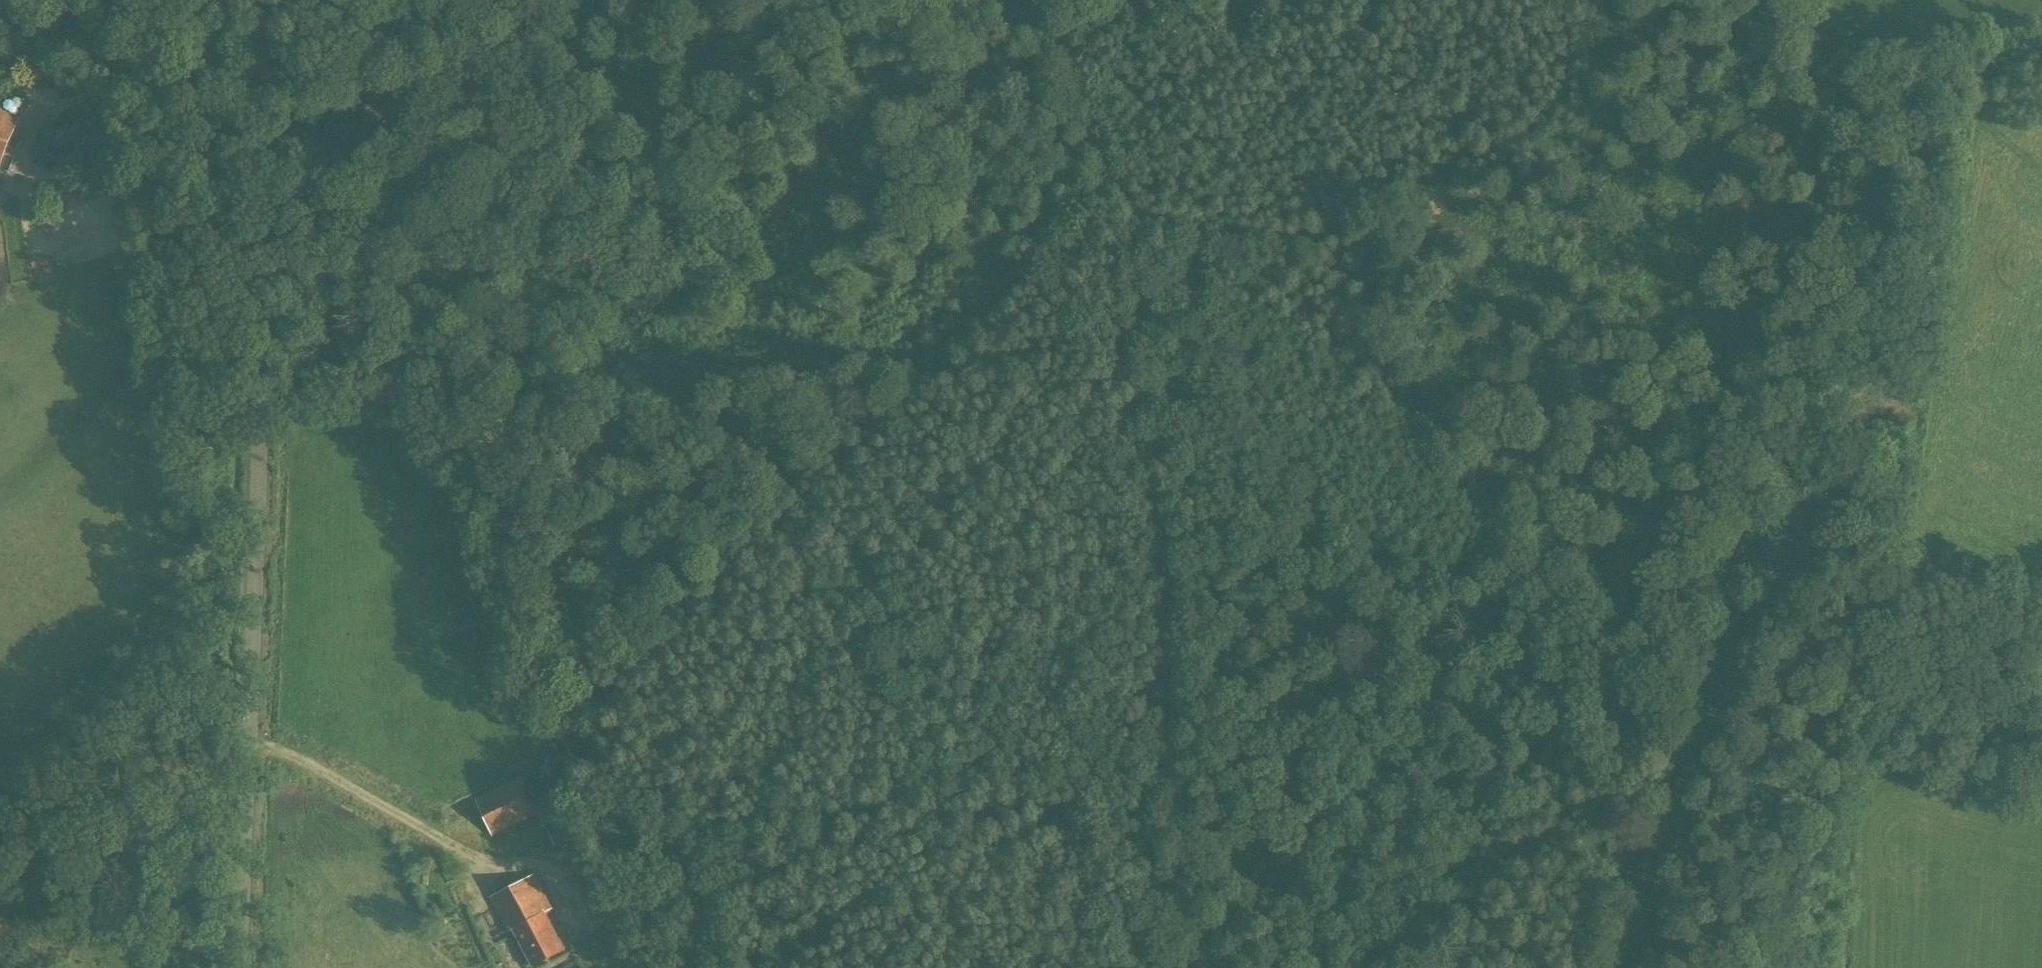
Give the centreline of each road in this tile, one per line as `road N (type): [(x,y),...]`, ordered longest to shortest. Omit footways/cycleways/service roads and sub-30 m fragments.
road 1 (tertiary): [(239,967),(276,0)]

